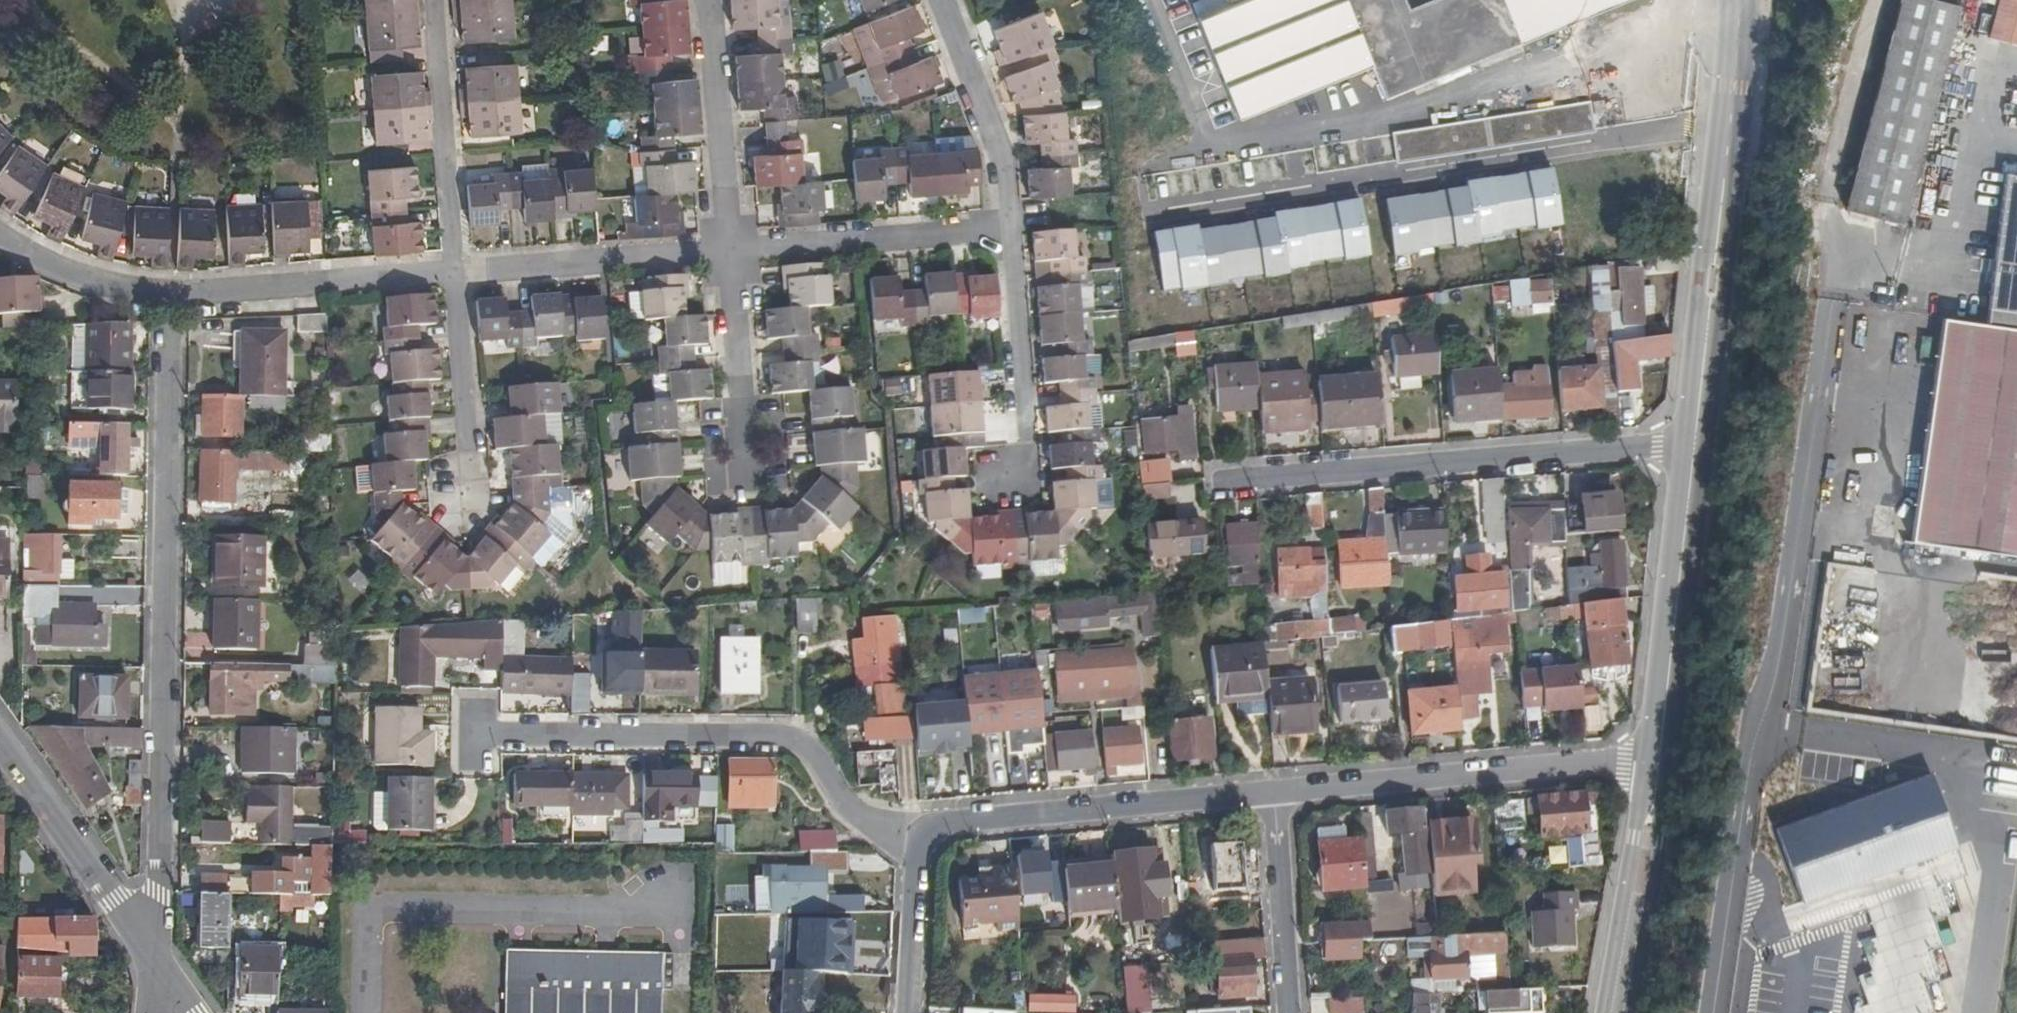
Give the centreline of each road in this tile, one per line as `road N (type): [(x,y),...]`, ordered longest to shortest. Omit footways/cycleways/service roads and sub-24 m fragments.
road 1 (residential): [(163,957),(174,329)]
road 2 (residential): [(919,842),(851,807),(821,762),(790,738),(478,733)]
road 3 (residential): [(0,227),(42,255),(121,281),(192,285),(458,265)]
road 4 (residential): [(1238,476),(1656,445),(1697,452)]
road 5 (secondary): [(1697,452),(1741,0)]
road 6 (residential): [(1665,771),(1594,761),(1276,792)]
road 7 (residential): [(1276,792),(952,821),(919,842)]
road 8 (secondary): [(1665,771),(1697,452)]
road 9 (residential): [(733,243),(1016,223)]
road 10 (residential): [(458,265),(733,243)]
road 11 (tertiary): [(0,740),(163,957)]
road 12 (residential): [(458,265),(440,0)]
road 13 (secondary): [(1665,771),(1635,839),(1603,1012)]
road 14 (residential): [(1014,465),(1034,432),(1016,223)]
road 15 (residential): [(713,0),(733,243)]
road 16 (secondary): [(1636,1012),(1665,847),(1665,771)]
road 17 (residential): [(1016,223),(1005,137),(951,0)]
road 18 (residential): [(467,492),(475,463),(458,265)]
road 19 (residential): [(733,243),(754,469)]
road 20 (residential): [(1290,1012),(1276,792)]
road 21 (residential): [(919,842),(910,1012)]

